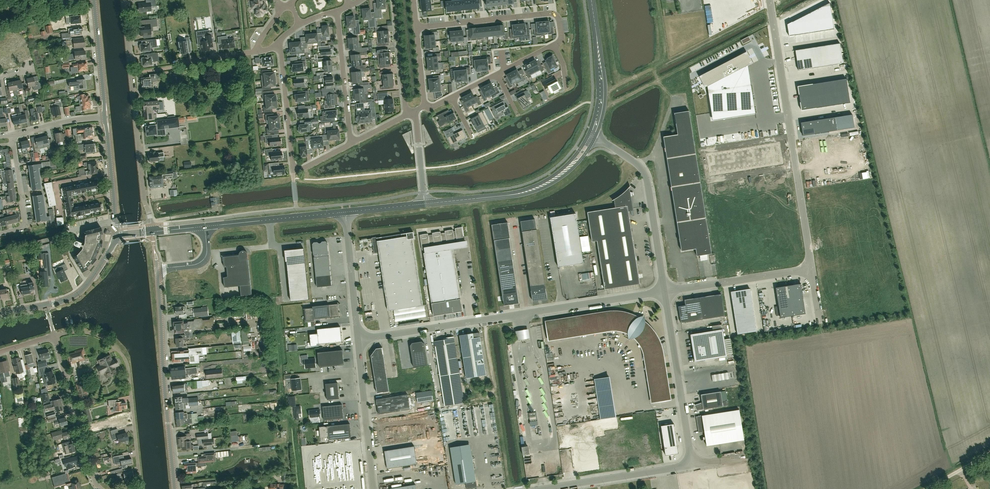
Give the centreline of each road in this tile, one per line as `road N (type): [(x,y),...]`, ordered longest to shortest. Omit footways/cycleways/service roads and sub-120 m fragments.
road 1 (unclassified): [(359,339),(664,292)]
road 2 (secondary): [(175,488),(158,268),(203,260),(204,227)]
road 3 (unclassified): [(770,0),(811,269)]
road 4 (residential): [(153,232),(124,0)]
road 5 (residential): [(55,336),(97,335),(125,359),(138,488)]
road 6 (residential): [(280,41),(294,170),(351,145)]
road 7 (unclassified): [(664,292),(645,172),(595,138)]
road 8 (unclassified): [(692,465),(664,292)]
road 9 (residential): [(417,27),(552,13),(557,44)]
road 10 (residential): [(100,488),(55,336)]
road 11 (unclassified): [(537,488),(692,465)]
road 12 (unclassified): [(359,339),(373,488)]
road 13 (unclassified): [(664,292),(811,269)]
road 14 (secondary): [(346,212),(204,227)]
road 15 (residential): [(337,12),(351,145)]
road 16 (unclassified): [(346,212),(359,339)]
road 17 (residential): [(0,234),(27,227),(13,134)]
road 18 (tertiary): [(118,236),(105,117)]

